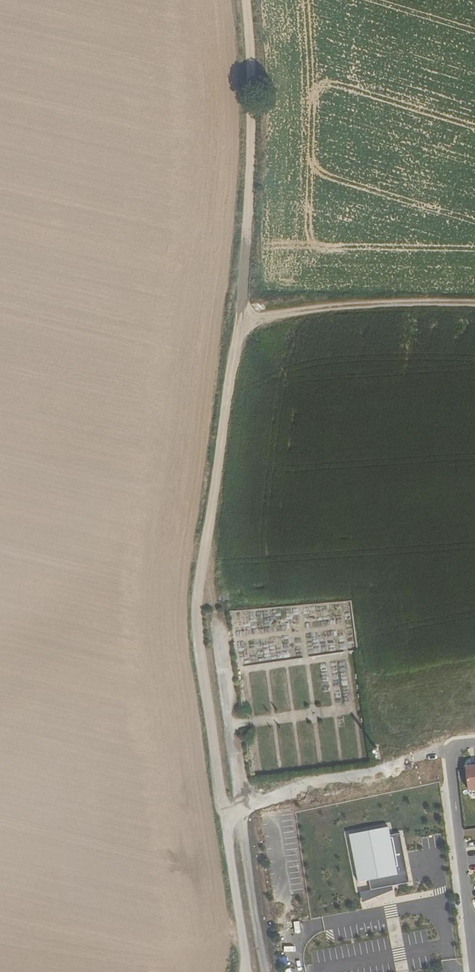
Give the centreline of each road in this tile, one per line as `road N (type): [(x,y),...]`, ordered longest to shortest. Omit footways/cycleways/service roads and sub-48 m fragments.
road 1 (track): [(248,971),(246,898),(196,602),(242,320),(384,301),(474,304)]
road 2 (track): [(242,320),(246,0)]
road 3 (residential): [(474,741),(456,752),(451,765),(471,929)]

